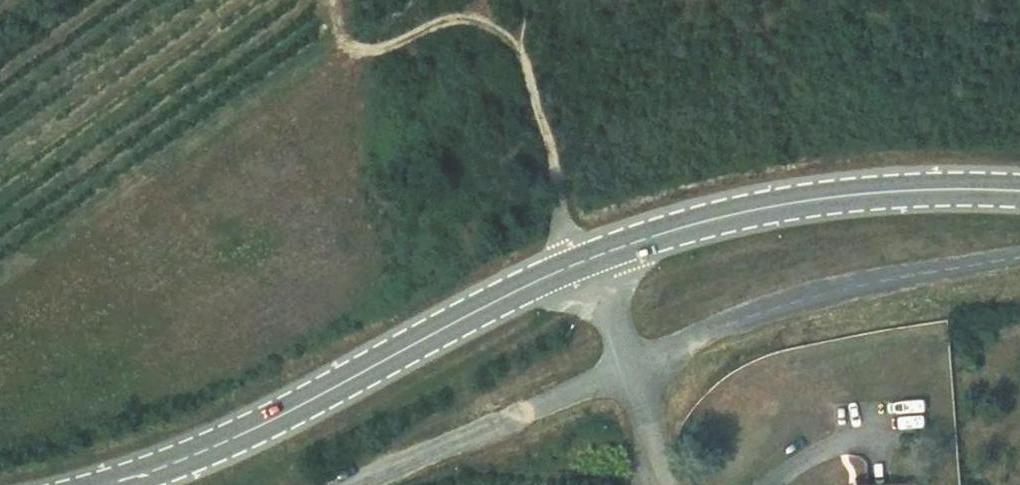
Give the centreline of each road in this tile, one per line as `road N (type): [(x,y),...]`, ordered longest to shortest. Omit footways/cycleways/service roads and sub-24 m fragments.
road 1 (tertiary): [(586,267),(152,470),(100,484)]
road 2 (tertiary): [(1019,192),(781,207),(586,267)]
road 3 (residential): [(622,378),(772,306),(1019,258)]
road 4 (residential): [(354,484),(622,378)]
road 5 (track): [(513,0),(565,244),(586,267)]

